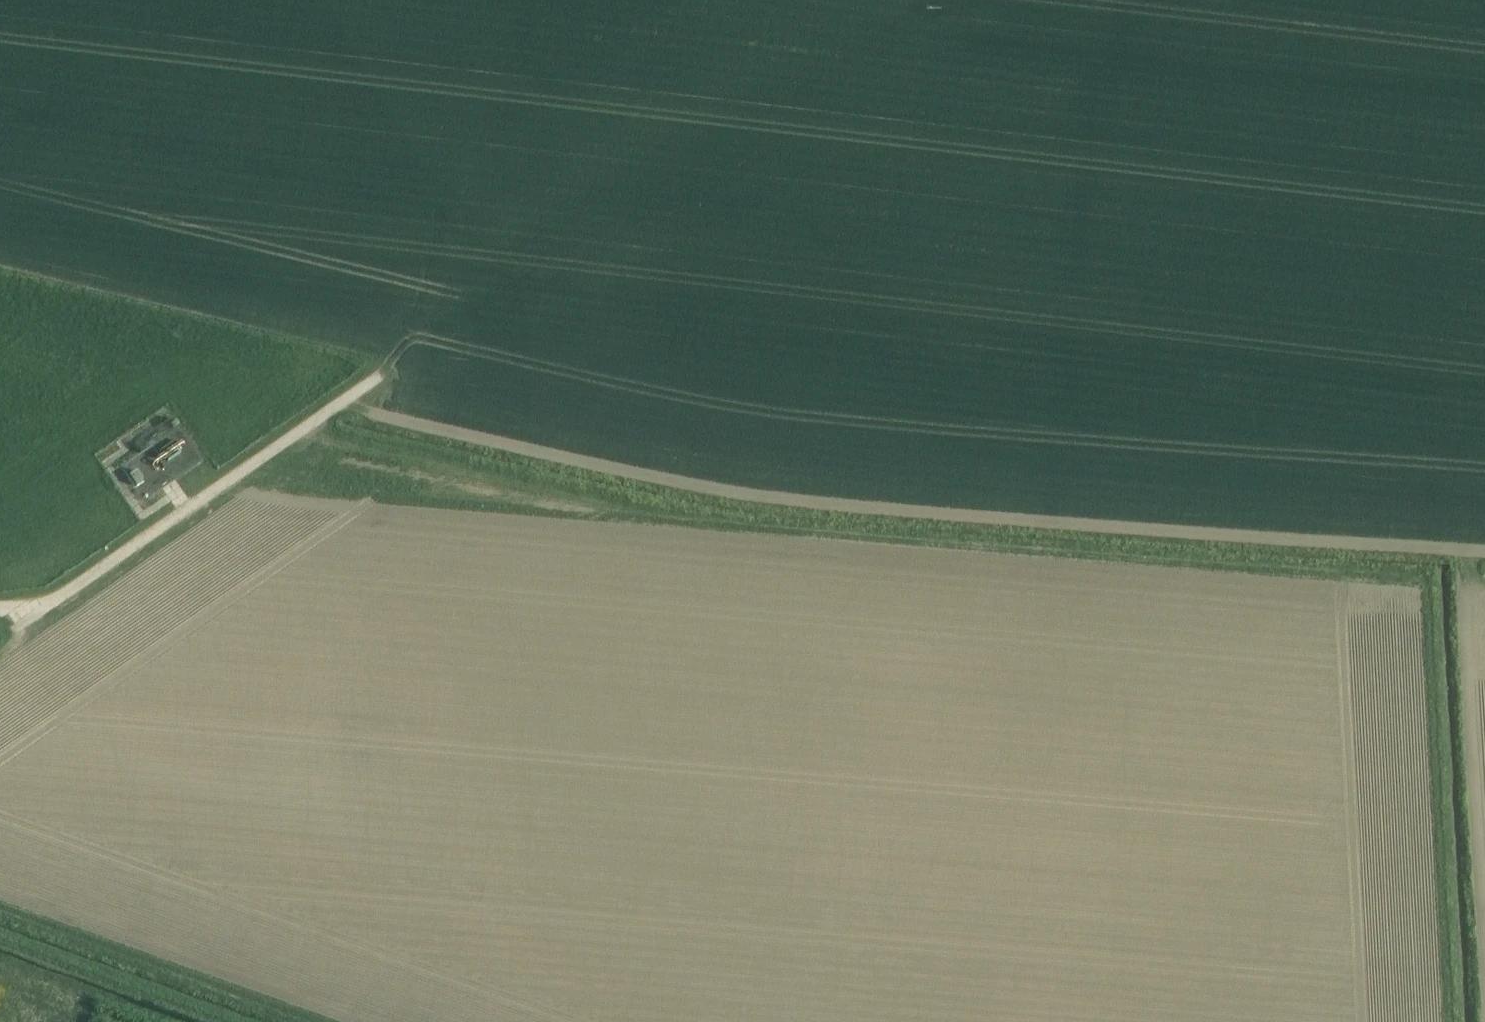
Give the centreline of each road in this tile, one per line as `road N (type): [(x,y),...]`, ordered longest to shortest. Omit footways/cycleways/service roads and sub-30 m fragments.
road 1 (track): [(1484,553),(740,497),(334,406)]
road 2 (track): [(319,1021),(0,908)]

